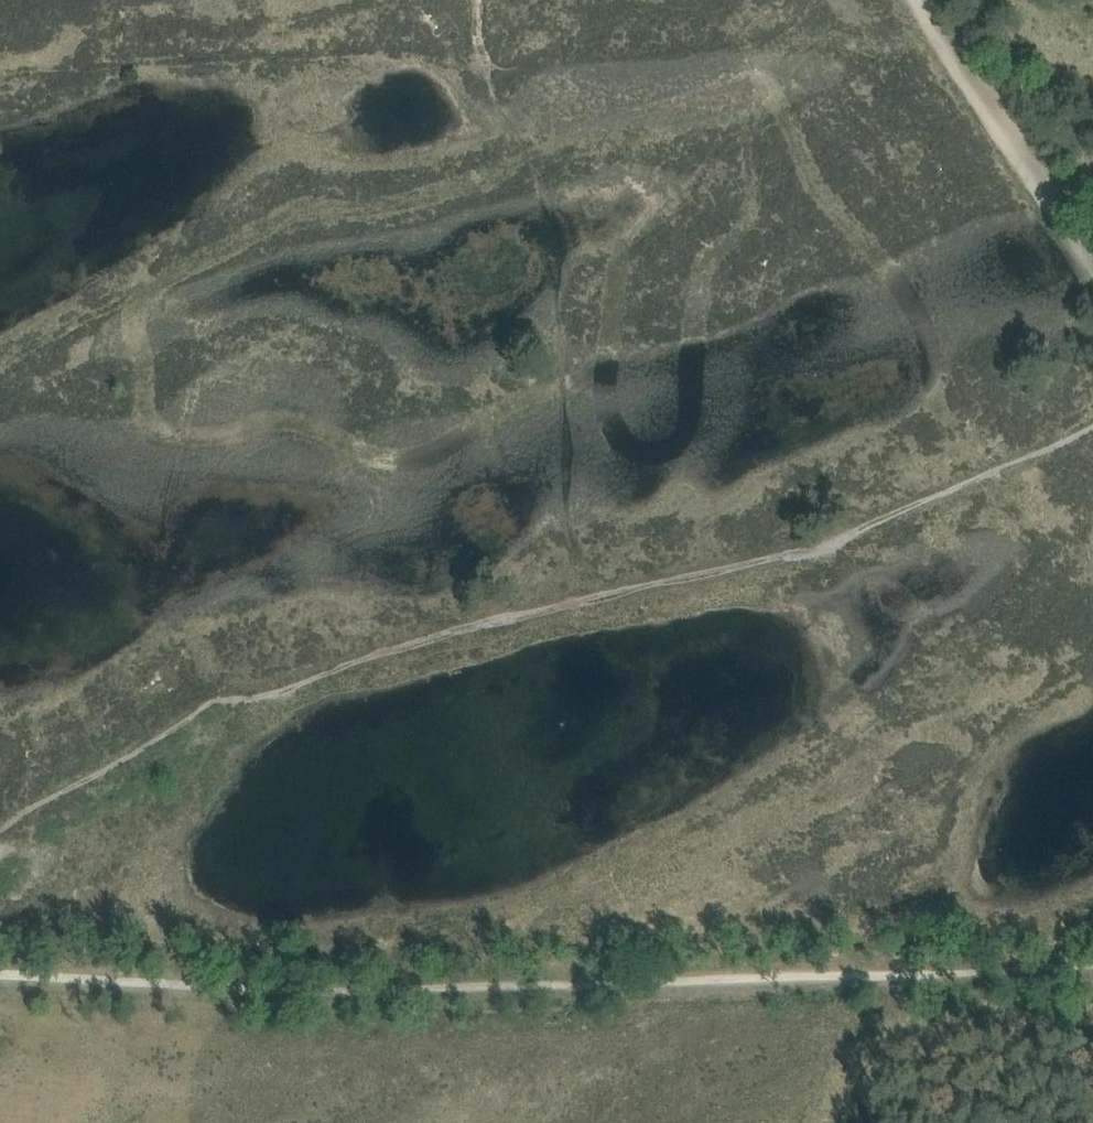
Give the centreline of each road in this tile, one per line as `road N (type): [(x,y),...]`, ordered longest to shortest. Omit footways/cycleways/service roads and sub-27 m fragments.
road 1 (track): [(1092,278),(917,0)]

